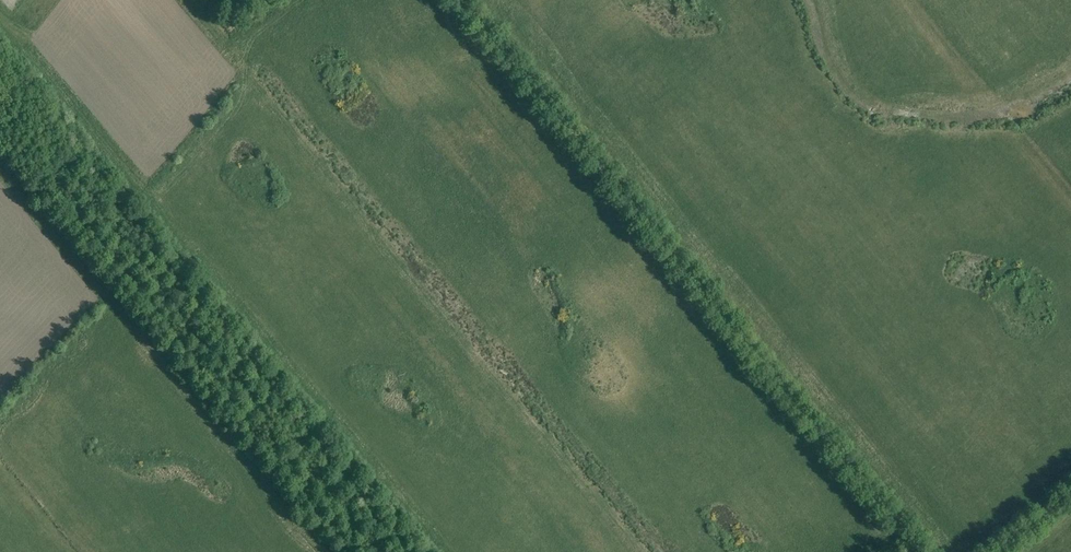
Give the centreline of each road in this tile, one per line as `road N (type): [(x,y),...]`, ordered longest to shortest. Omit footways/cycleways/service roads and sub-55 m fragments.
road 1 (track): [(923,551),(459,0)]

